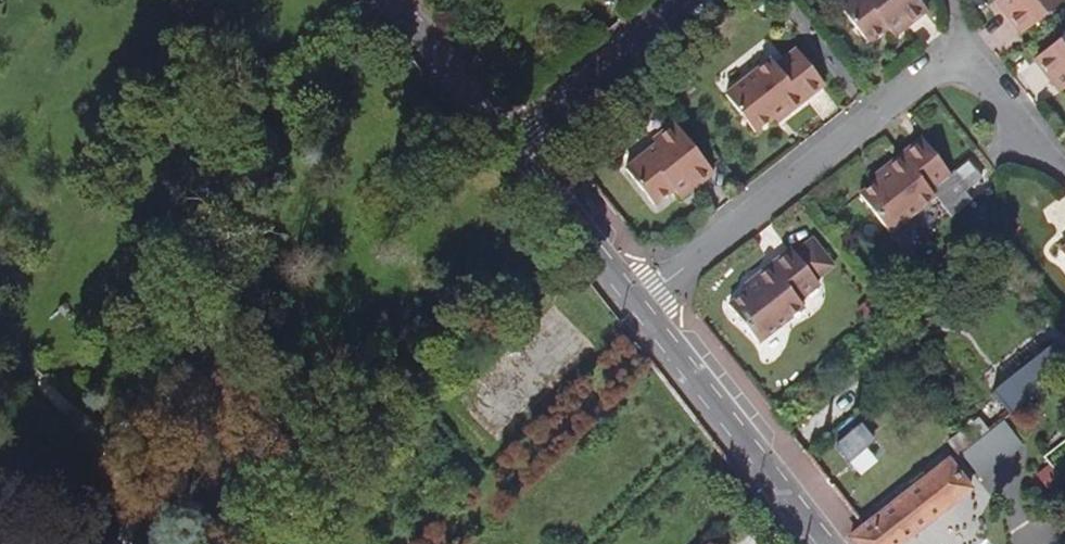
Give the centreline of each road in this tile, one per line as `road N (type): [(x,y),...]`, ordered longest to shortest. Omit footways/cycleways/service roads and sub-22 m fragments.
road 1 (residential): [(1045,166),(956,56),(635,305)]
road 2 (unclassified): [(825,543),(635,305)]
road 3 (residential): [(514,150),(695,0)]
road 4 (unclassified): [(635,305),(514,150)]
road 5 (unclassified): [(514,150),(395,0)]

